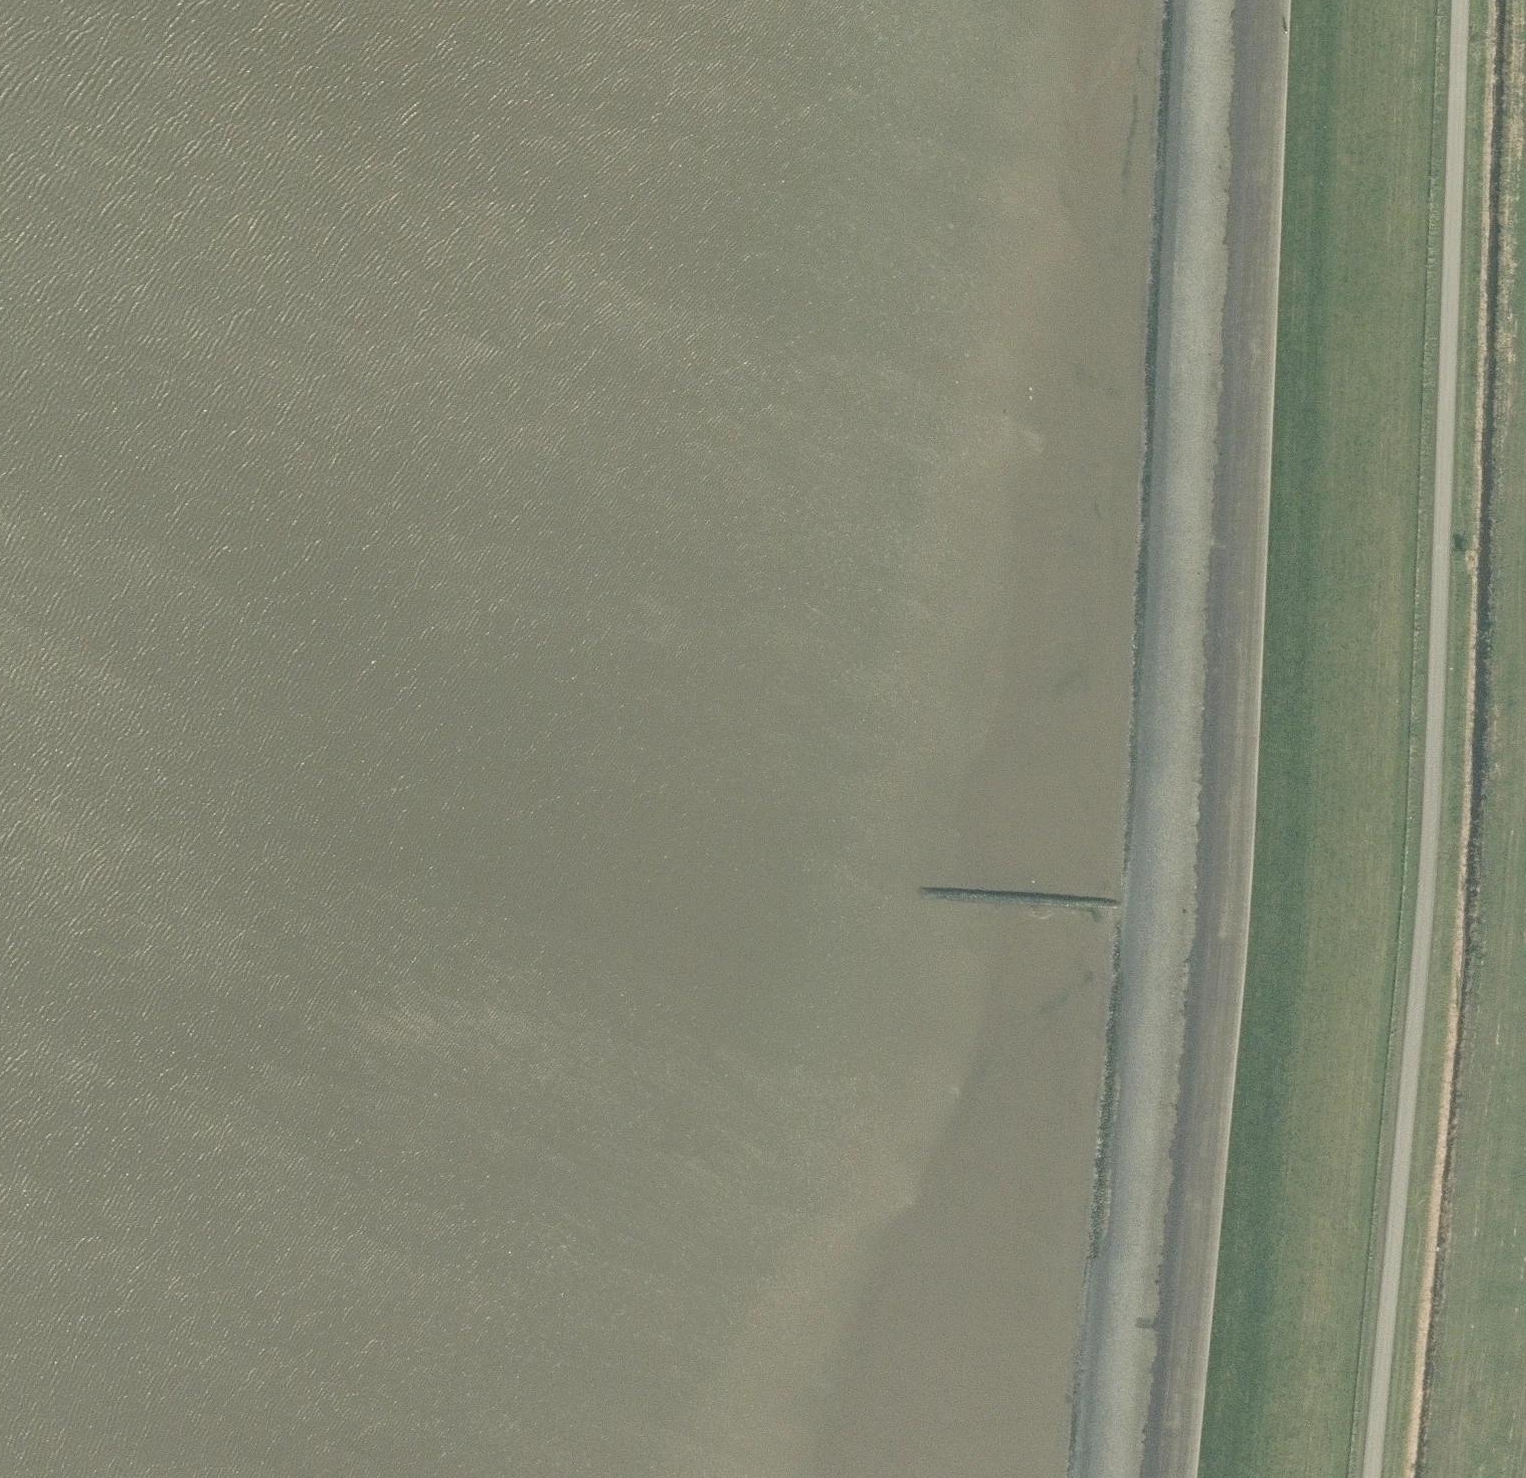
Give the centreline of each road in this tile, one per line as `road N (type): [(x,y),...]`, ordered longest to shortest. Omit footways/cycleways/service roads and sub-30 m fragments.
road 1 (unclassified): [(1365,1477),(1409,1026),(1460,0)]

